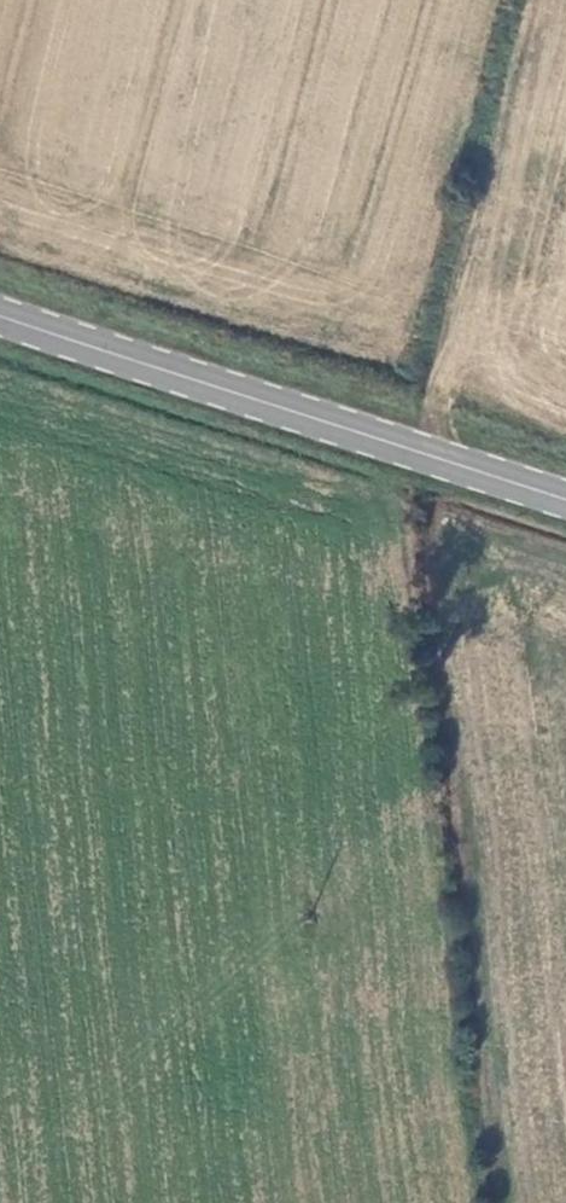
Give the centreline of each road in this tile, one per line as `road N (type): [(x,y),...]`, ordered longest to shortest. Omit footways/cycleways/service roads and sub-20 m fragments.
road 1 (secondary): [(565,497),(0,316)]

